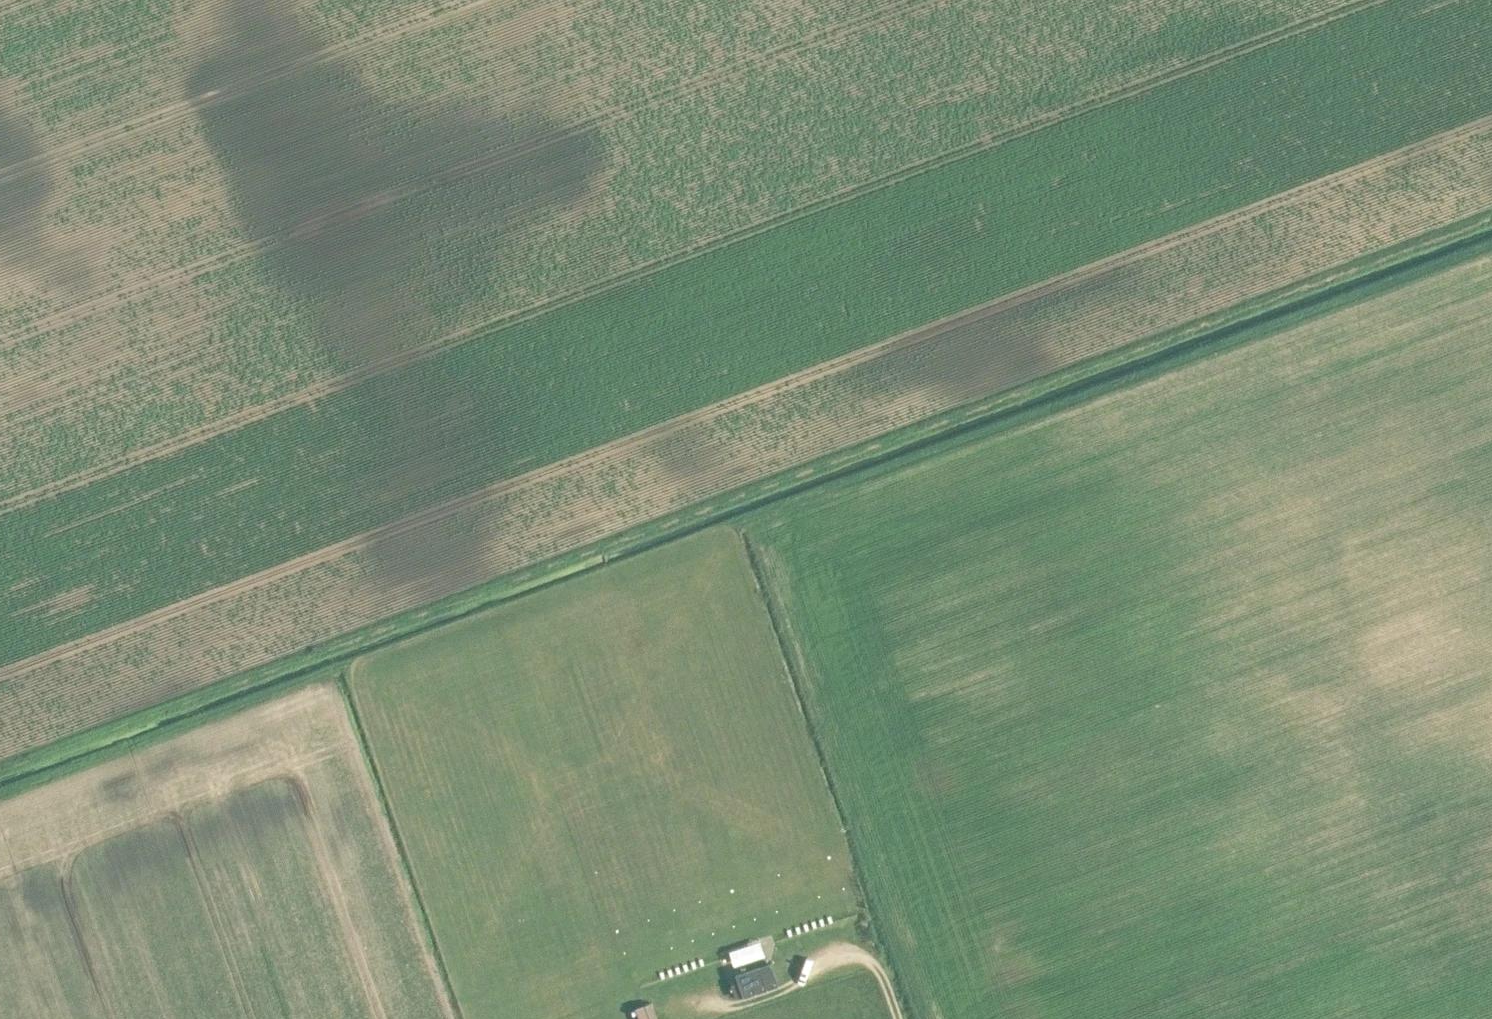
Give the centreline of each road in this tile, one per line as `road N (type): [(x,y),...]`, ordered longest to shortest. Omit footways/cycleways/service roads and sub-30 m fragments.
road 1 (track): [(732,1006),(788,988),(859,948),(875,955),(898,1018)]

